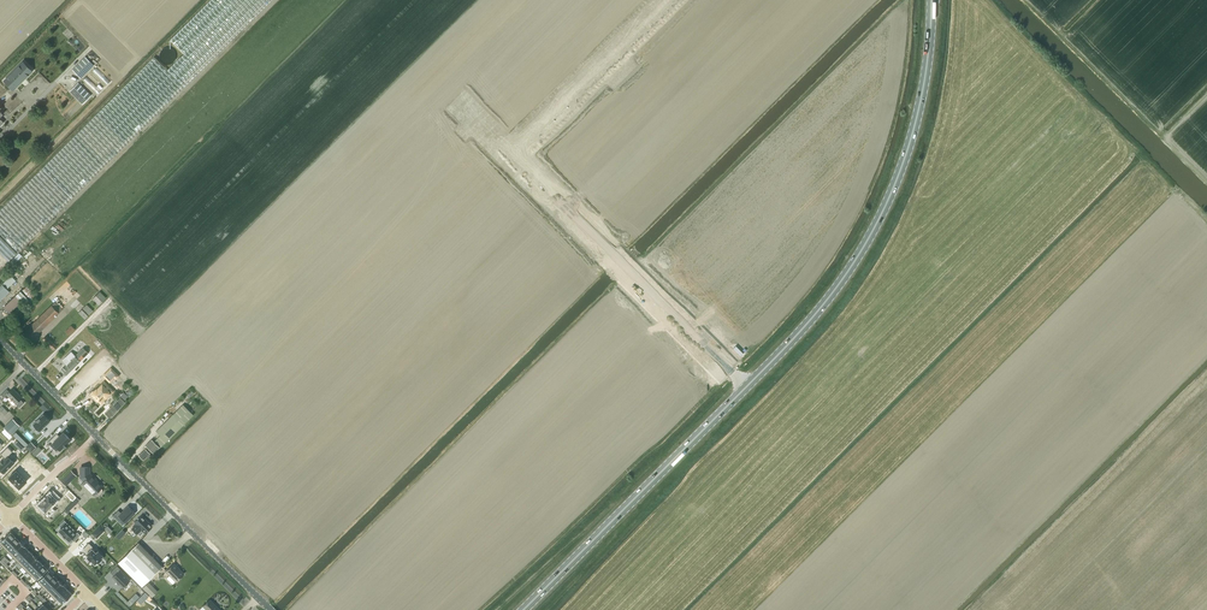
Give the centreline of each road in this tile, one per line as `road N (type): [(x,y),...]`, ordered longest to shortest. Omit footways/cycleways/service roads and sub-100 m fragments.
road 1 (primary): [(745,387),(830,295),(876,224),(921,101),(932,0)]
road 2 (unclassified): [(272,609),(0,339)]
road 3 (unclassified): [(745,387),(513,157)]
road 4 (primary): [(523,609),(745,387)]
road 5 (unclassified): [(513,157),(671,0)]
road 6 (unclassified): [(513,157),(355,1)]

